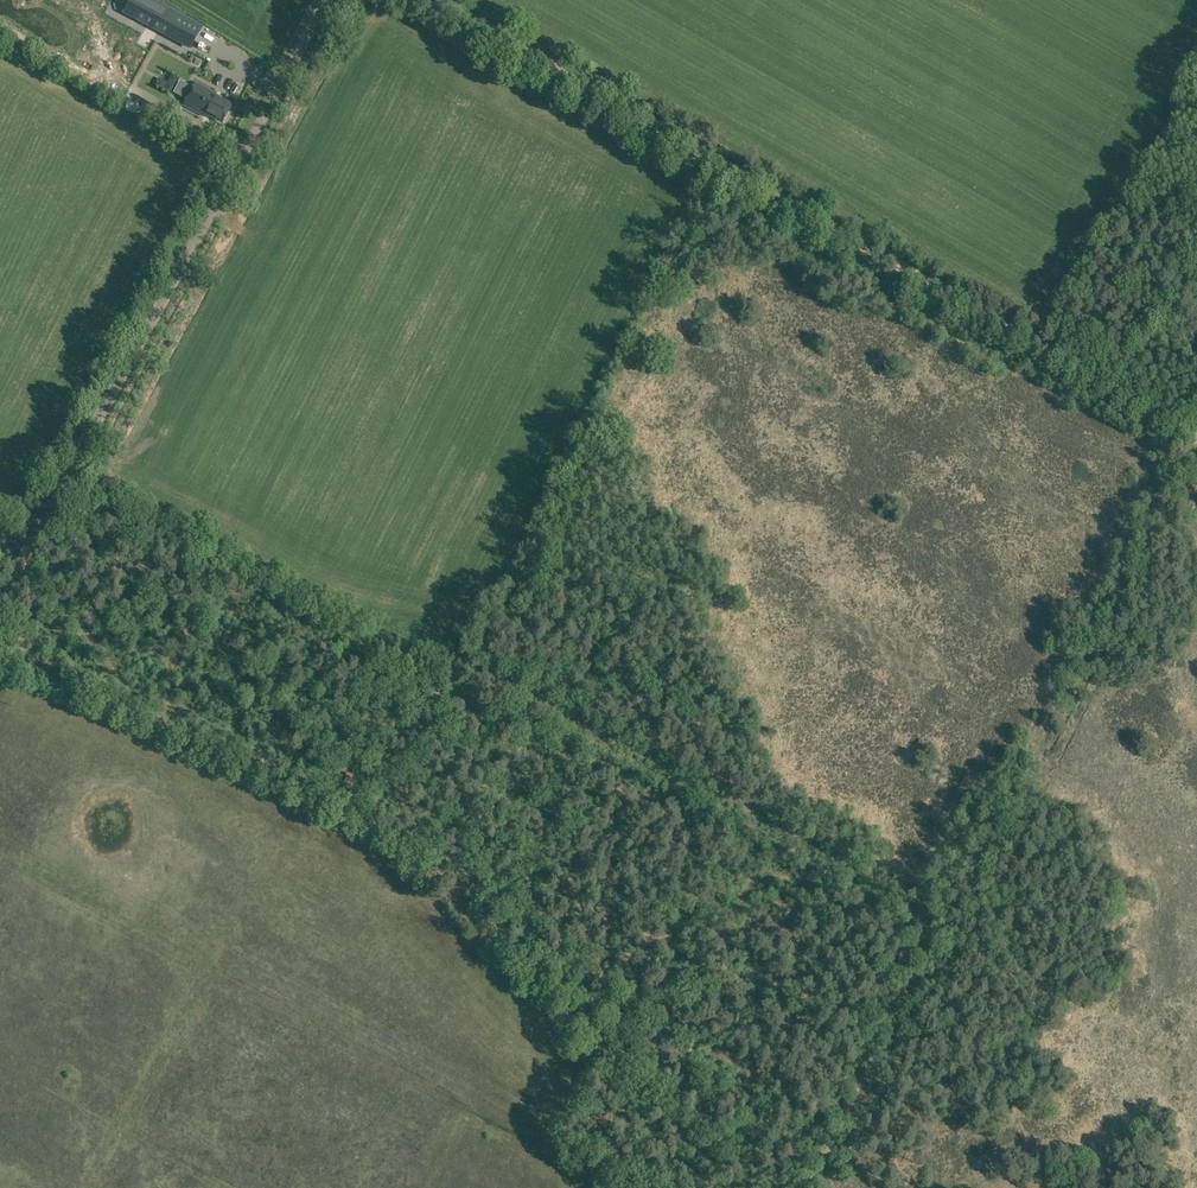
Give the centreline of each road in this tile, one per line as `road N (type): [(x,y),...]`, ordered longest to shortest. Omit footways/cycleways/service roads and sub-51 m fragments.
road 1 (track): [(442,0),(1196,436)]
road 2 (unclassified): [(0,606),(326,0)]

